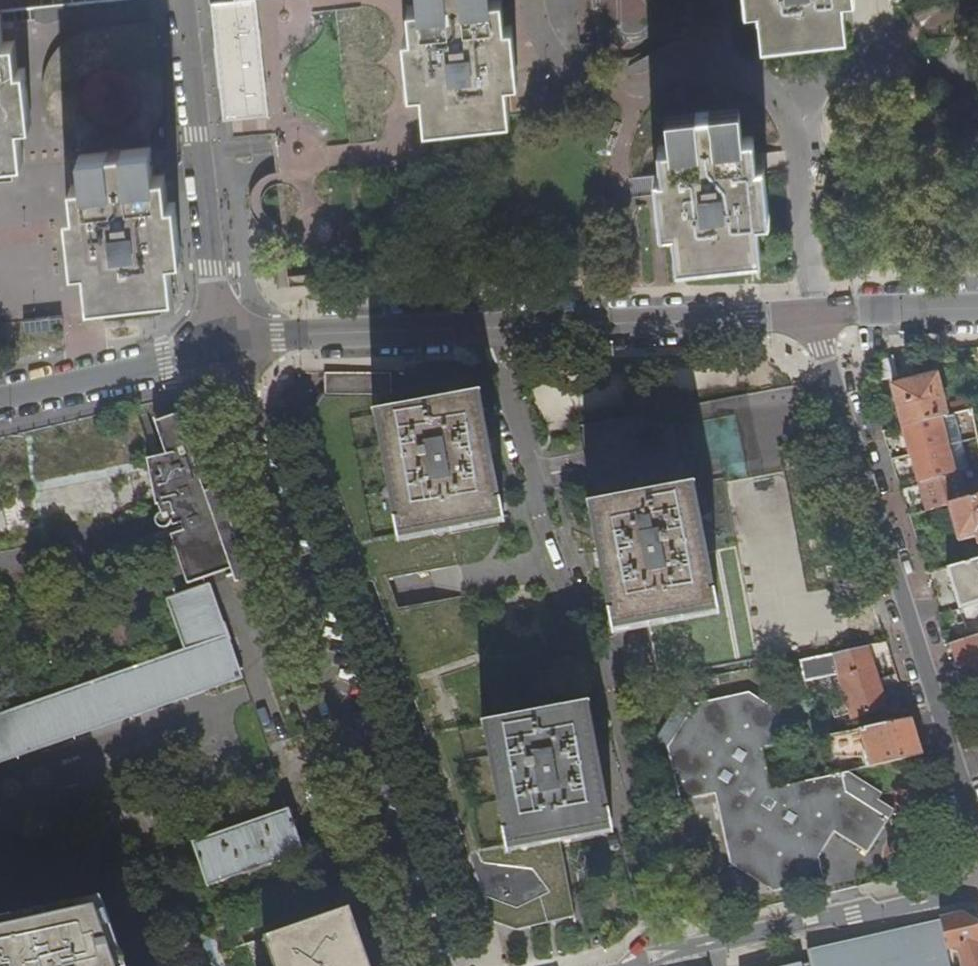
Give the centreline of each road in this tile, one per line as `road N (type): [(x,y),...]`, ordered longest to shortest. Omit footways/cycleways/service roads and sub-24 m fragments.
road 1 (residential): [(487,328),(599,690),(625,727),(666,957)]
road 2 (residential): [(222,351),(229,395),(430,965)]
road 3 (residential): [(977,838),(813,315)]
road 4 (residential): [(179,0),(222,351)]
road 5 (residential): [(813,315),(487,328)]
road 6 (residential): [(666,957),(977,896)]
road 7 (residential): [(487,328),(278,336),(222,351)]
road 8 (residential): [(222,351),(0,400)]
road 9 (residential): [(977,307),(813,315)]

